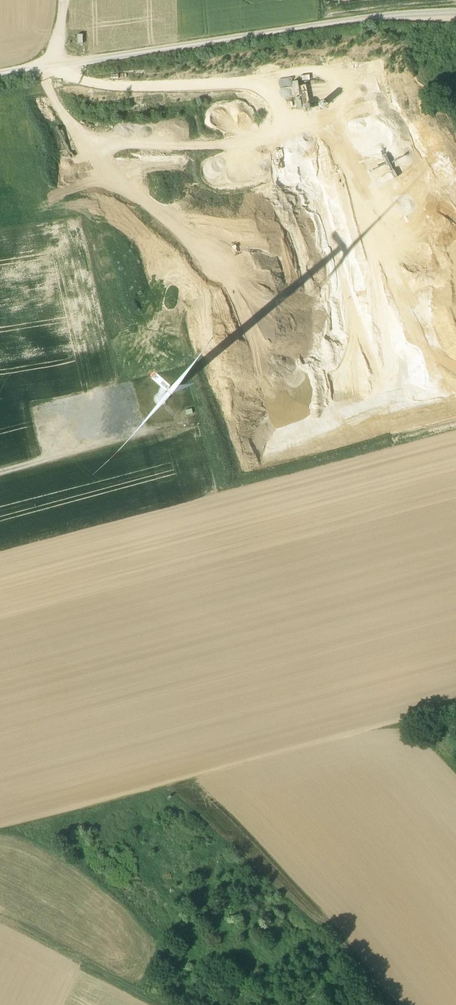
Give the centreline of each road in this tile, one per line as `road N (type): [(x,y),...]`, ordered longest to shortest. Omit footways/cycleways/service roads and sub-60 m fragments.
road 1 (track): [(0,79),(455,15)]
road 2 (track): [(0,920),(164,1004)]
road 3 (track): [(137,433),(0,468)]

